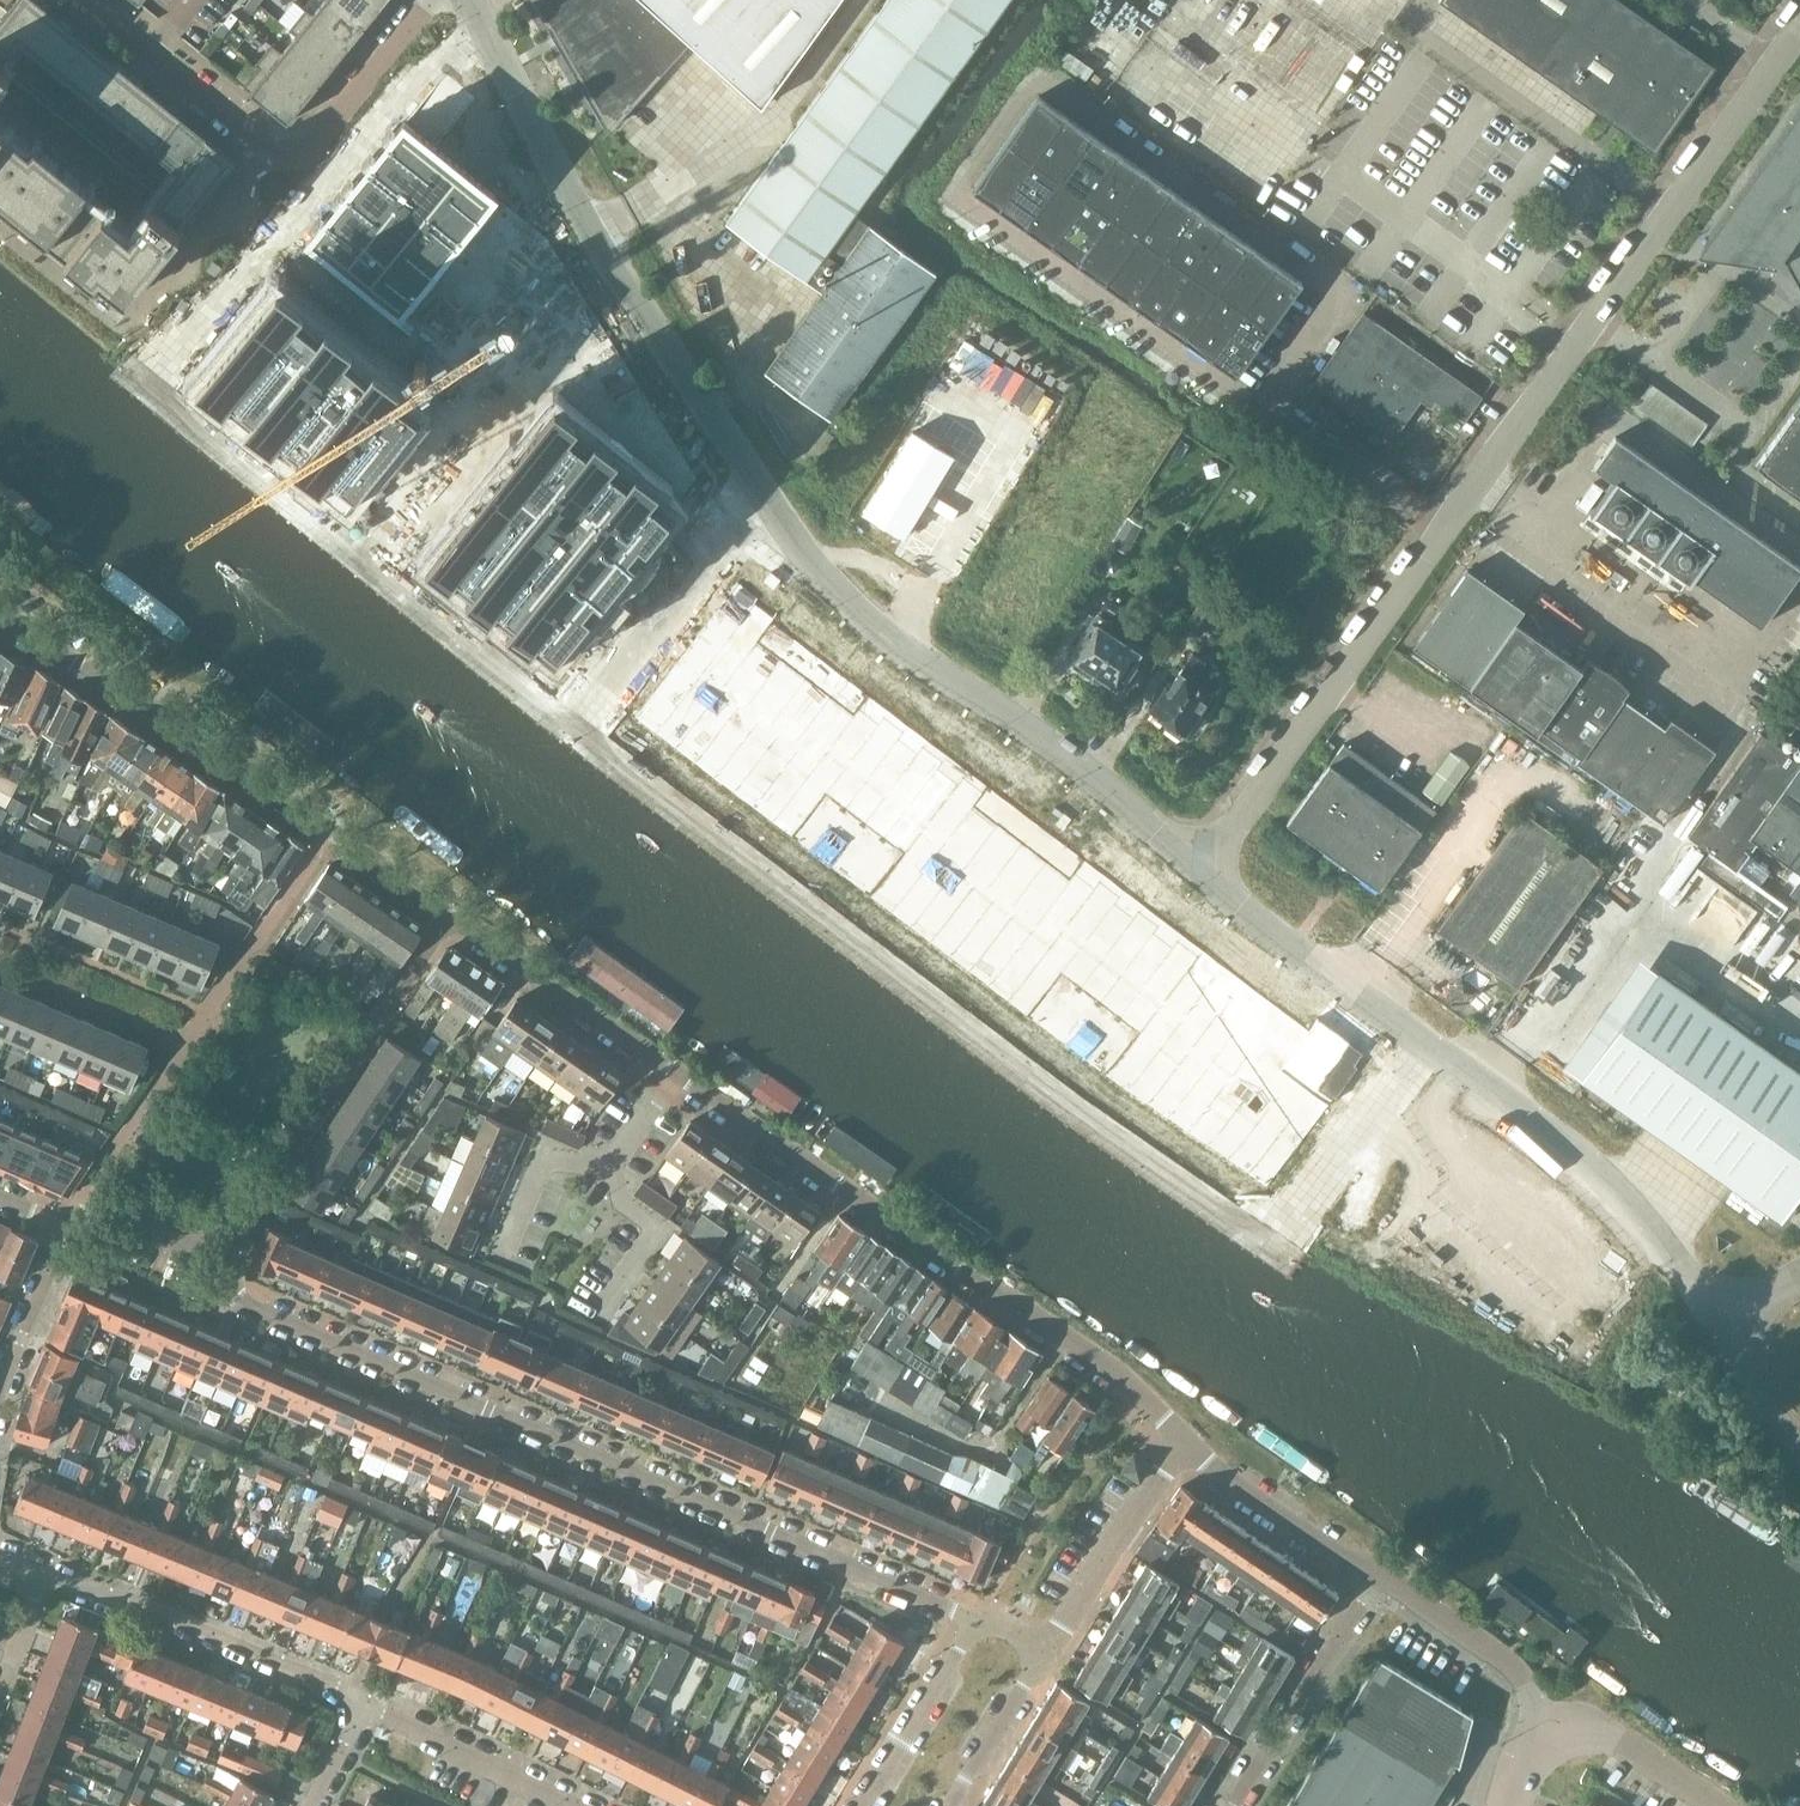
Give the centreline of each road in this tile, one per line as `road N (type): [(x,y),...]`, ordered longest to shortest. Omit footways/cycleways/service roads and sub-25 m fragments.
road 1 (unclassified): [(1206,872),(1105,785),(911,658),(841,597),(595,246),(471,0)]
road 2 (unclassified): [(1206,872),(1308,715),(1597,319),(1799,23)]
road 3 (residential): [(976,1624),(239,1301),(229,1262)]
road 4 (unclassified): [(1721,1330),(1676,1258),(1590,1163),(1285,943),(1206,872)]
road 5 (residential): [(1185,1442),(1131,1382),(679,1073)]
road 6 (residential): [(0,624),(326,846),(429,897),(448,922)]
road 7 (residential): [(82,0),(269,150),(292,157),(303,152),(431,0)]
road 8 (residential): [(229,1262),(261,1193),(448,922)]
road 9 (residential): [(366,1704),(336,1684),(139,1603),(44,1574)]
road 10 (residential): [(679,1073),(472,928),(448,922)]
road 11 (residential): [(1374,1572),(1225,1805)]
road 12 (residential): [(1043,1653),(1185,1442)]
road 13 (residential): [(1545,1731),(1514,1666),(1374,1572)]
road 14 (residential): [(1374,1572),(1185,1442)]
road 15 (residential): [(569,1805),(366,1704)]
road 16 (residential): [(976,1624),(864,1805)]
road 17 (unclassified): [(1714,1805),(1592,1726),(1545,1731)]
road 18 (residential): [(614,1167),(621,1203),(647,1220),(650,1232),(589,1318)]
road 19 (residential): [(950,1805),(1043,1653)]
road 20 (residential): [(229,1262),(107,1211),(67,1228)]
road 21 (residential): [(0,1390),(67,1228)]
road 22 (residential): [(614,1167),(549,1162),(503,1262)]
road 23 (unclassified): [(1799,1458),(1777,1434),(1721,1330)]
road 24 (residential): [(0,1692),(44,1574)]

